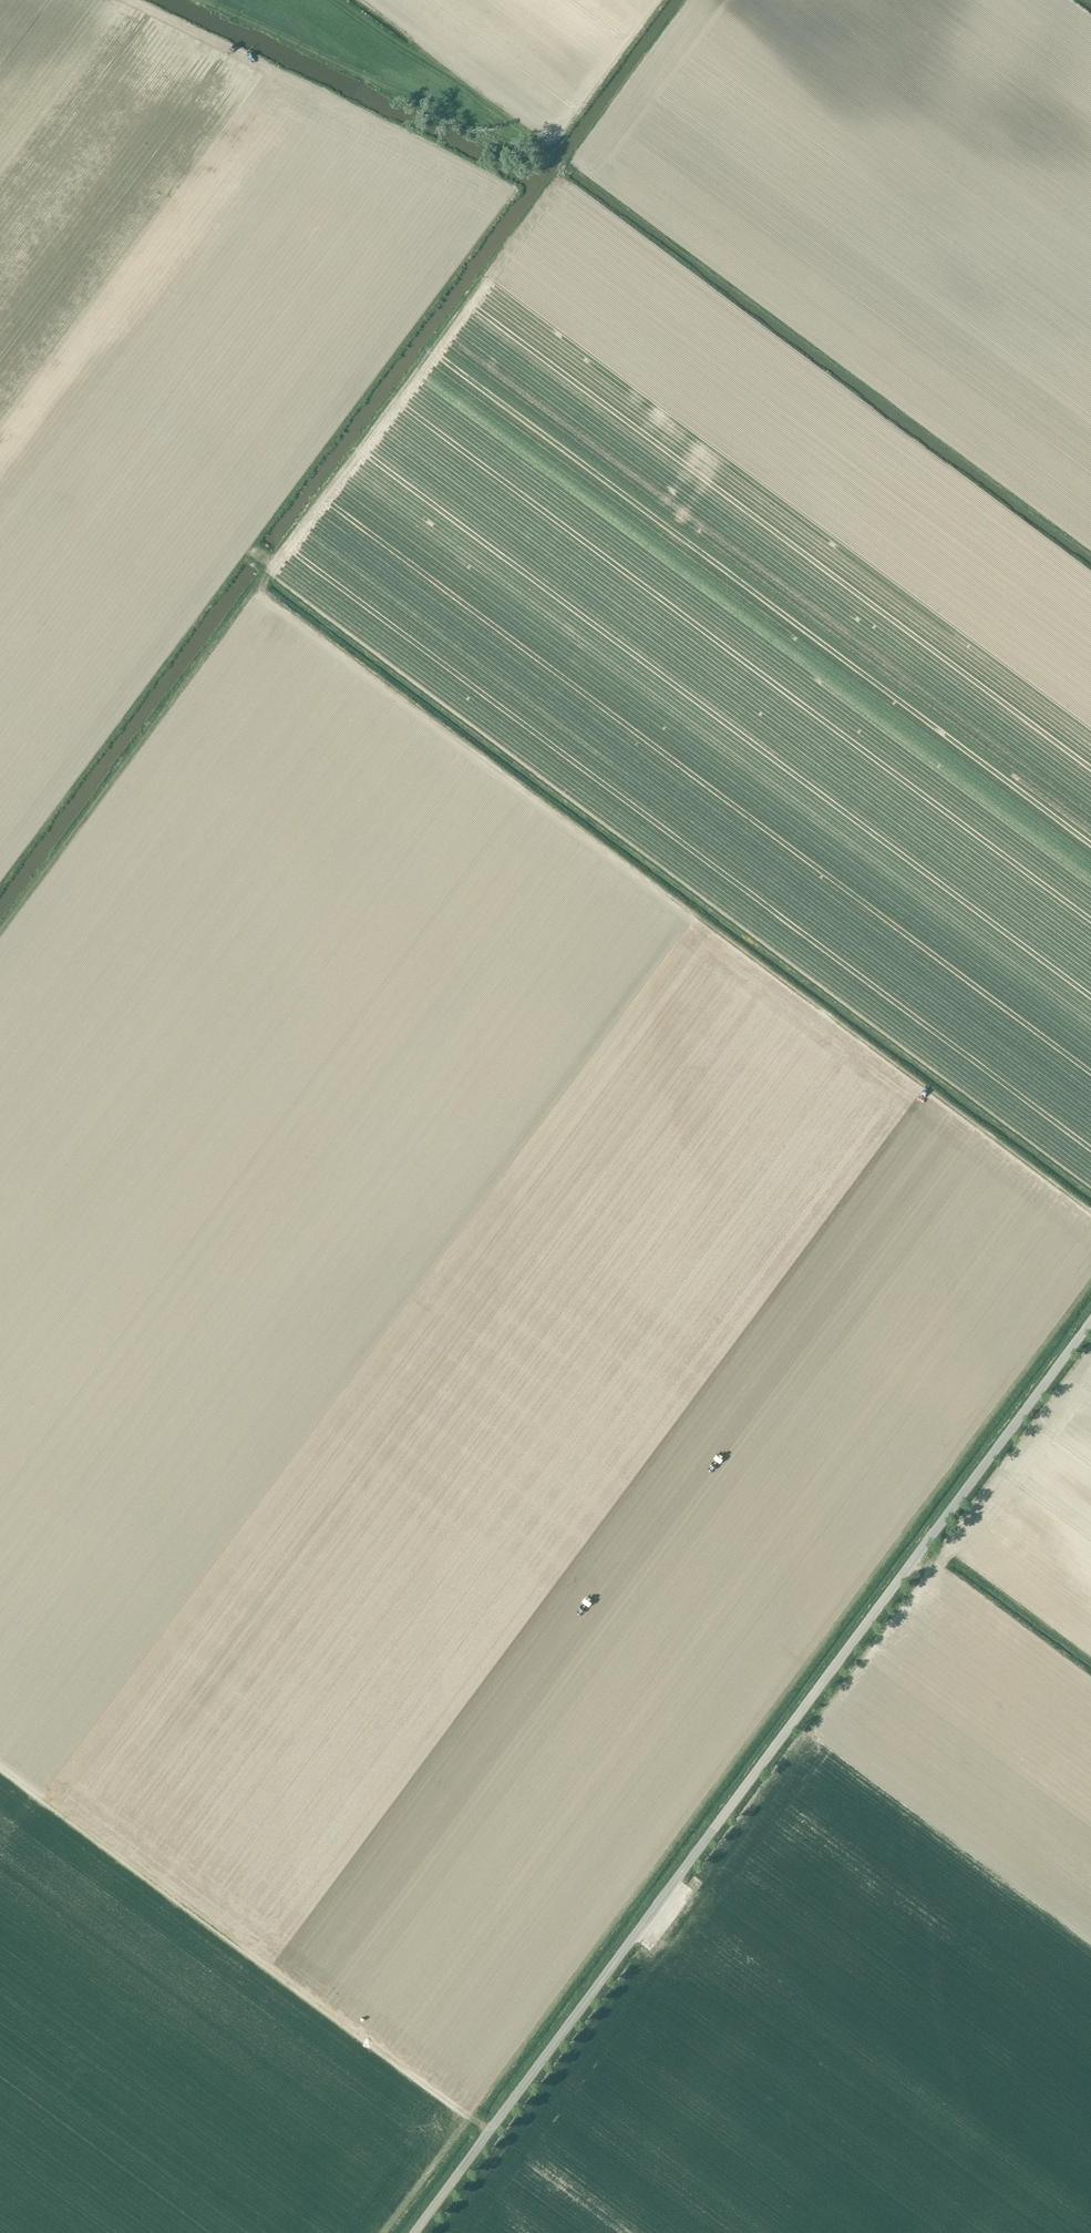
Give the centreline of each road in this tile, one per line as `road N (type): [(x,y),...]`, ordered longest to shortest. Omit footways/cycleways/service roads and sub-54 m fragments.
road 1 (unclassified): [(419,2232),(1090,1326)]

